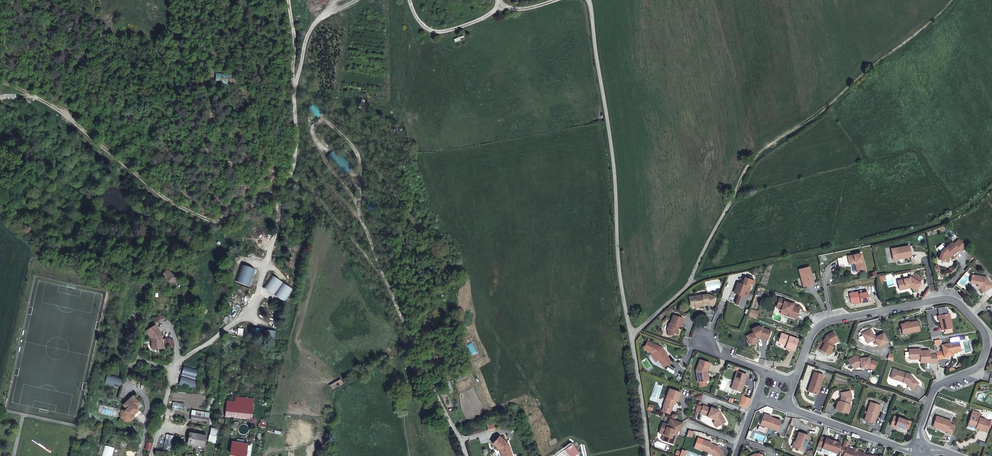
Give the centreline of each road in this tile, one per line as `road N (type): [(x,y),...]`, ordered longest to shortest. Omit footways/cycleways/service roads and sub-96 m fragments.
road 1 (residential): [(776,390),(799,370),(813,333),(827,321),(959,303),(988,343),(981,368),(936,386),(920,430),(922,449)]
road 2 (track): [(692,281),(750,161),(953,0)]
road 3 (residential): [(587,0),(633,339)]
road 4 (residential): [(922,449),(794,411),(776,390)]

